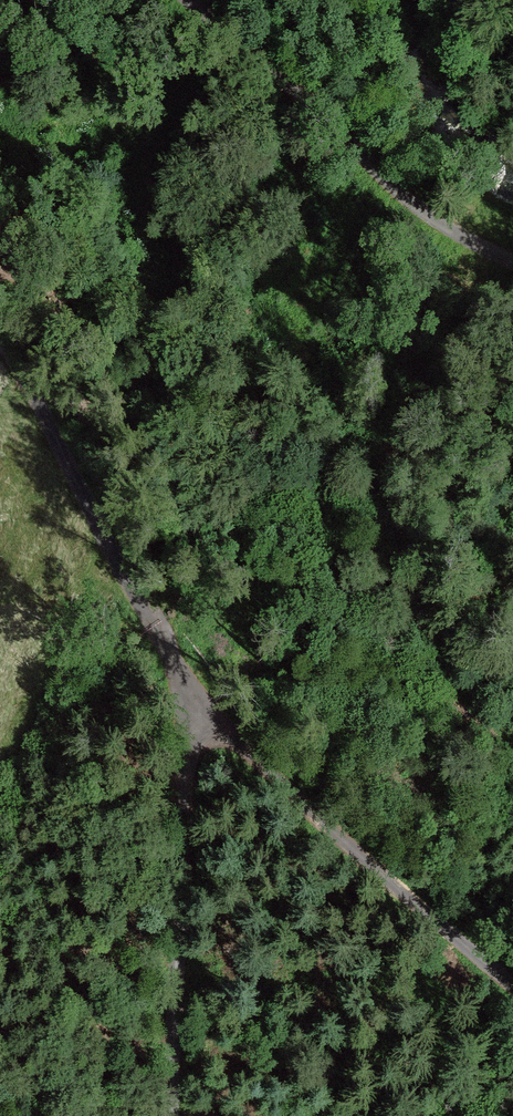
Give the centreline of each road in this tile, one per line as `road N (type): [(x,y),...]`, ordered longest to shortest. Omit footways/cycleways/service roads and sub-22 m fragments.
road 1 (unclassified): [(512,984),(194,702)]
road 2 (unclassified): [(0,326),(194,702)]
road 3 (unclassified): [(512,265),(448,226),(186,0)]
road 4 (unclassified): [(194,702),(169,1115)]

